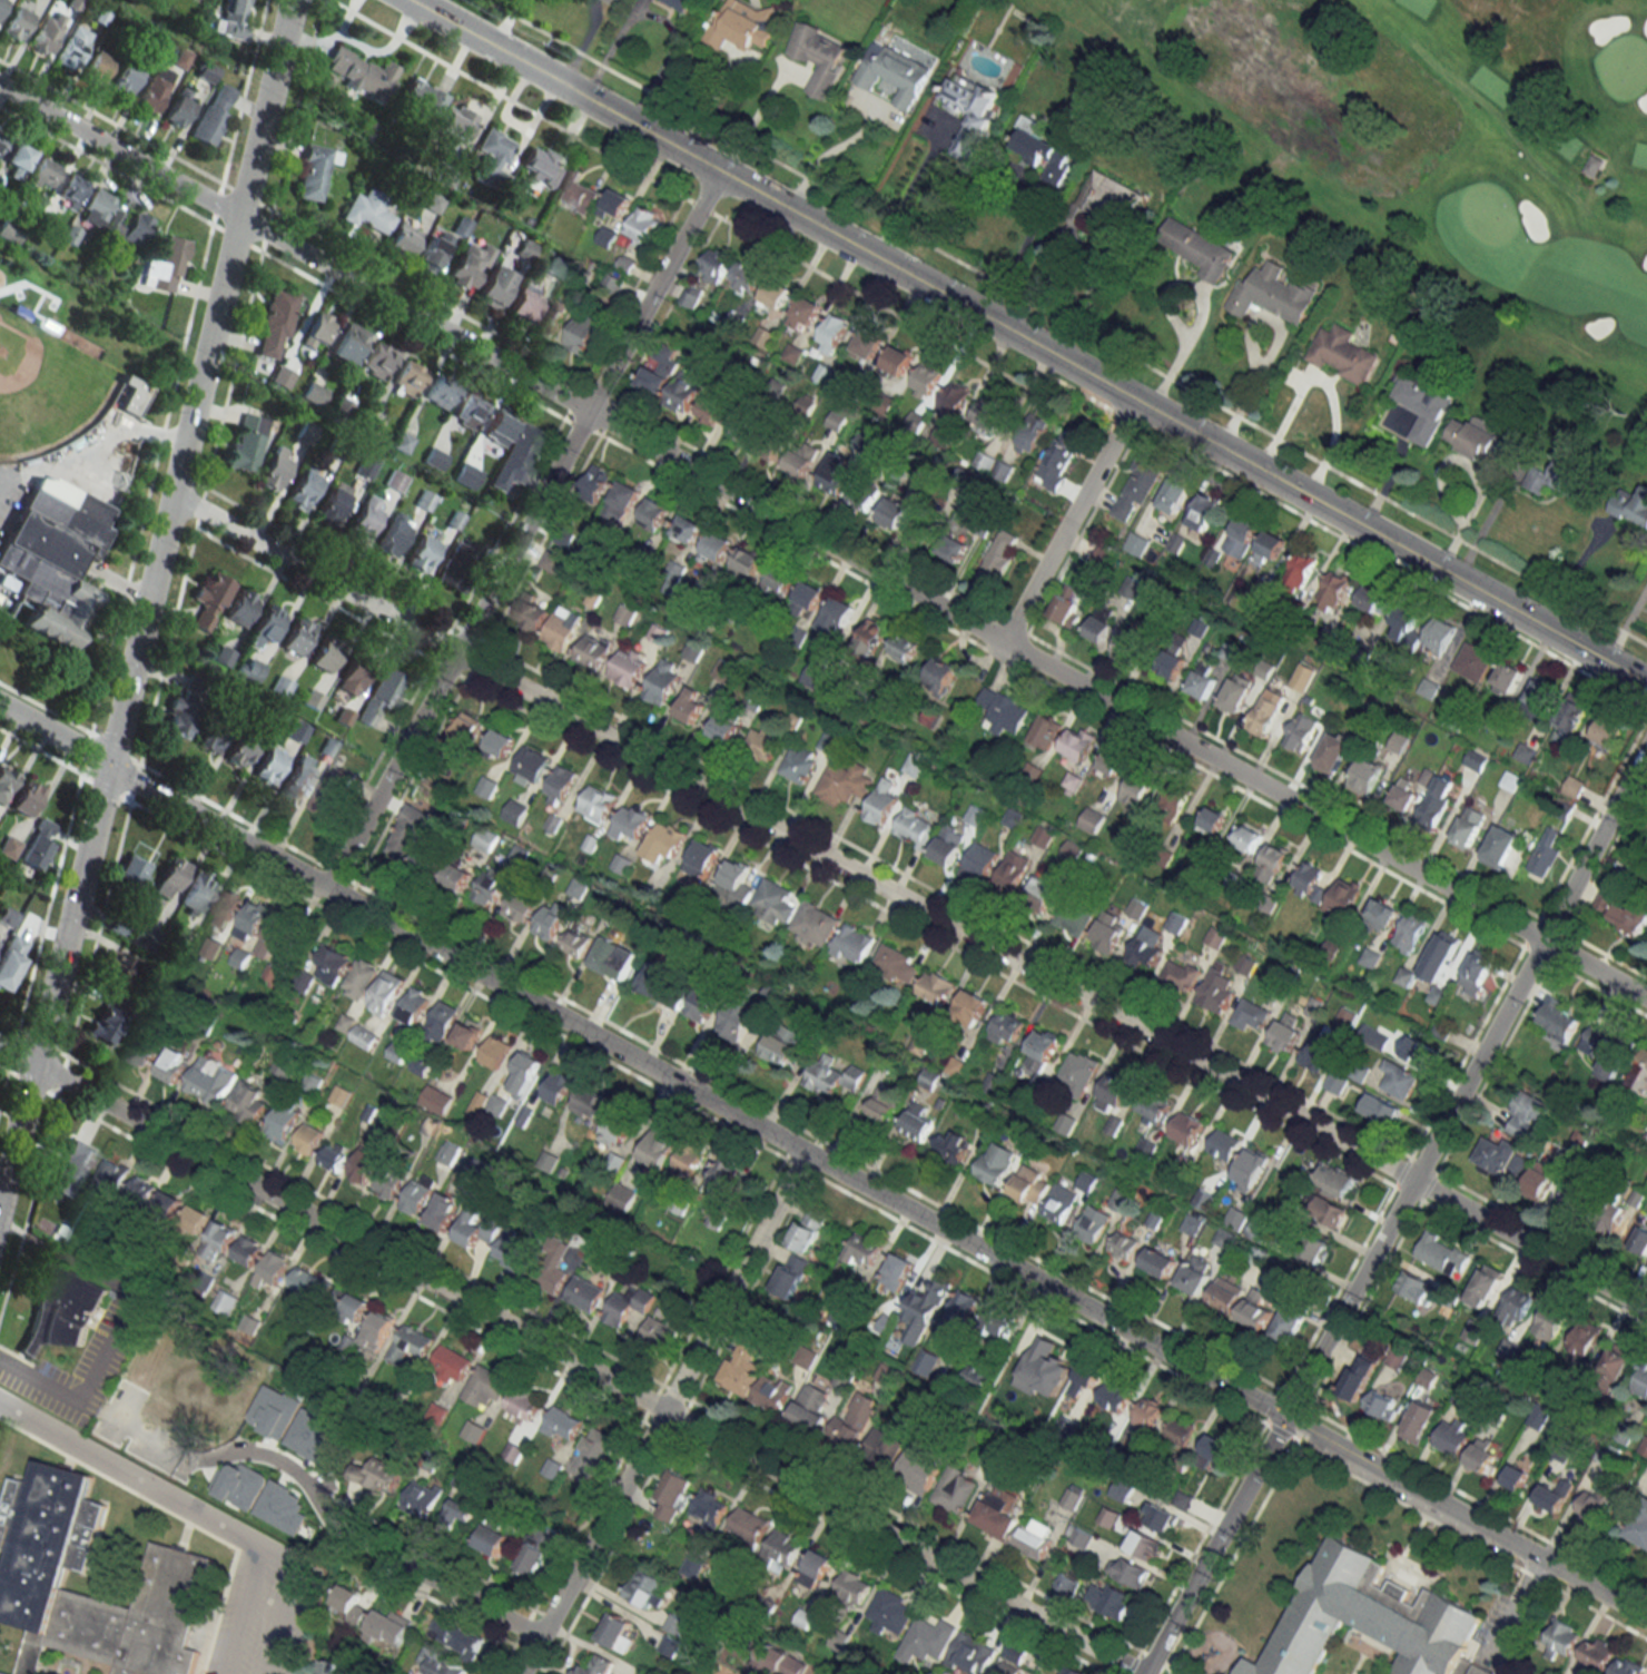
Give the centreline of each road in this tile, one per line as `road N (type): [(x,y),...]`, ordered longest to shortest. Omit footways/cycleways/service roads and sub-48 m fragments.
road 1 (residential): [(1646,1000),(0,87)]
road 2 (residential): [(1646,1617),(0,705)]
road 3 (residential): [(1646,1311),(171,495)]
road 4 (secondary): [(1646,684),(408,0)]
road 5 (residential): [(1142,1673),(0,1044)]
road 6 (tertiary): [(34,1063),(289,0)]
road 7 (residential): [(1145,1673),(1646,748)]
road 8 (residential): [(327,889),(720,171)]
road 9 (residential): [(521,1673),(806,1153)]
road 10 (residential): [(1004,643),(1135,401)]
road 11 (residential): [(541,1638),(335,1525)]
road 12 (tertiary): [(0,1191),(34,1063)]

